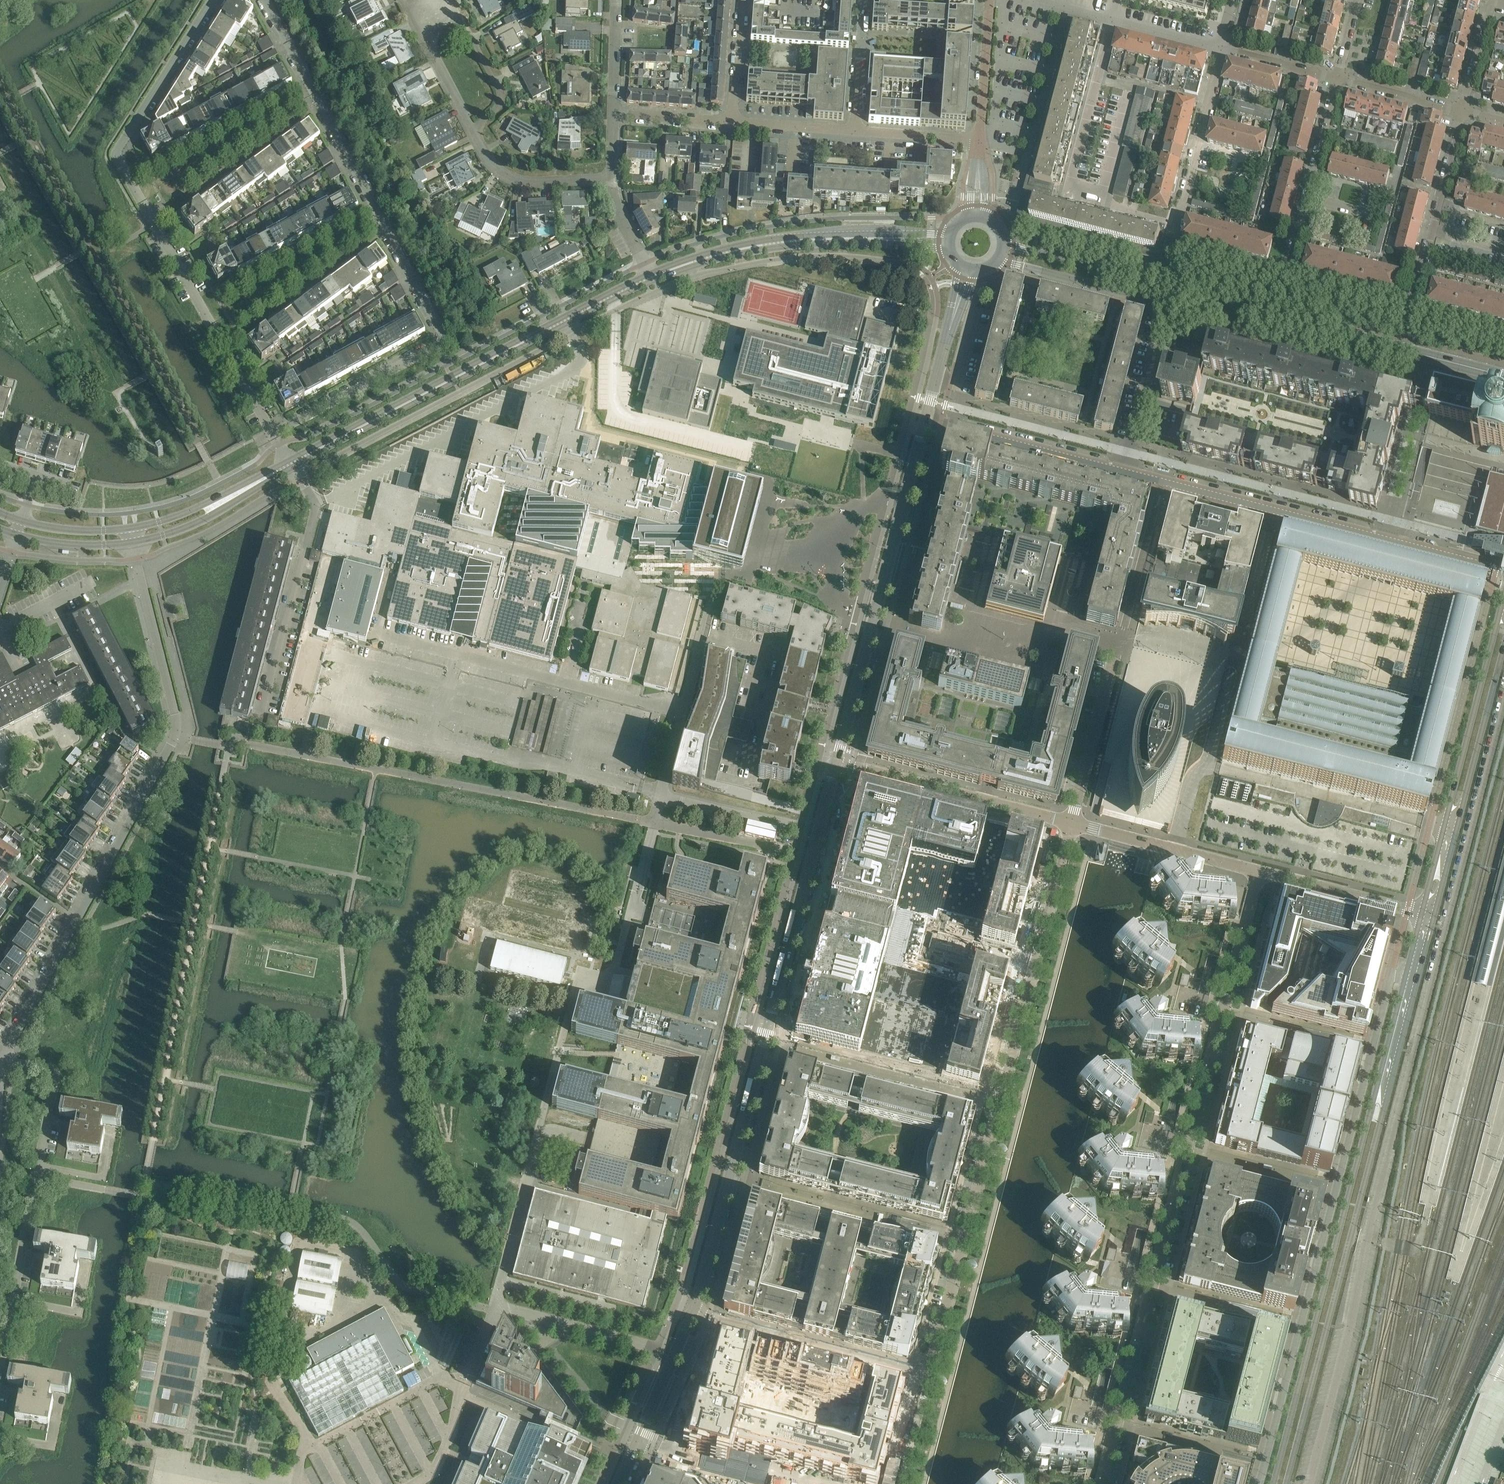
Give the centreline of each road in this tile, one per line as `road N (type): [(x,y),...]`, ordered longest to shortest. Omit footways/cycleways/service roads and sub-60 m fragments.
road 1 (residential): [(1258,871),(1101,1483)]
road 2 (tertiary): [(695,1313),(839,760)]
road 3 (residential): [(2,1061),(176,733),(134,543)]
road 4 (residential): [(1405,975),(1391,979),(1260,1483)]
road 5 (secondary): [(1405,975),(1274,1483)]
road 6 (secondary): [(1286,1483),(1418,978)]
road 7 (residential): [(212,0),(118,158),(272,430)]
road 8 (residential): [(272,430),(443,337),(308,78)]
road 9 (tertiary): [(290,464),(649,279)]
road 10 (track): [(146,1176),(222,786)]
road 11 (residential): [(0,1367),(56,1078),(49,1067),(2,1061)]
road 12 (tertiary): [(839,760),(926,420)]
road 13 (secondary): [(1503,598),(1422,914)]
road 14 (residential): [(1287,277),(1171,247),(1221,48)]
road 15 (residential): [(473,127),(418,19),(420,4),(442,2),(458,15),(500,91),(486,117)]
road 16 (residential): [(1001,1104),(1072,822)]
road 17 (residential): [(929,1375),(1001,1104)]
road 18 (secondary): [(1434,917),(1503,647)]
road 19 (residential): [(260,715),(315,509),(290,464)]
road 20 (tertiary): [(1503,375),(1249,312)]
road 21 (residential): [(1271,510),(1209,764)]
road 22 (tertiary): [(999,260),(1218,315),(1249,312)]
road 23 (tertiary): [(649,279),(759,245),(900,239)]
road 24 (tertiary): [(1249,312),(1222,298),(1004,242)]
road 25 (residential): [(929,1375),(695,1313)]
road 26 (residential): [(1072,822),(839,760)]
road 27 (residential): [(1503,570),(1271,510)]
road 28 (residential): [(1001,1104),(798,1053)]
road 29 (residential): [(1412,309),(1463,111)]
road 30 (residential): [(1287,277),(1337,79)]
road 31 (residential): [(1119,471),(926,420)]
road 32 (residential): [(1258,871),(1072,822)]
road 33 (residential): [(1072,822),(1121,639)]
road 34 (residential): [(675,1357),(492,1311)]
road 35 (tertiary): [(134,543),(195,524),(290,464)]
road 36 (tertiary): [(290,464),(193,510),(131,528)]
road 37 (residential): [(1422,914),(1258,871)]
road 38 (residential): [(611,178),(517,179),(490,159),(473,127)]
road 39 (residential): [(1121,639),(1165,483)]
road 40 (residential): [(1221,48),(1067,8)]
road 41 (residential): [(1119,471),(1155,324)]
road 42 (residential): [(979,139),(989,0)]
road 43 (tertiary): [(621,1483),(675,1357)]
road 44 (residential): [(855,130),(864,0)]
road 45 (residential): [(1463,111),(1337,79)]
road 46 (residential): [(1412,309),(1287,277)]
road 47 (residential): [(979,139),(855,130)]
road 48 (residential): [(855,130),(732,122)]
road 49 (residential): [(732,122),(741,0)]
road 50 (residential): [(1337,79),(1221,48)]

